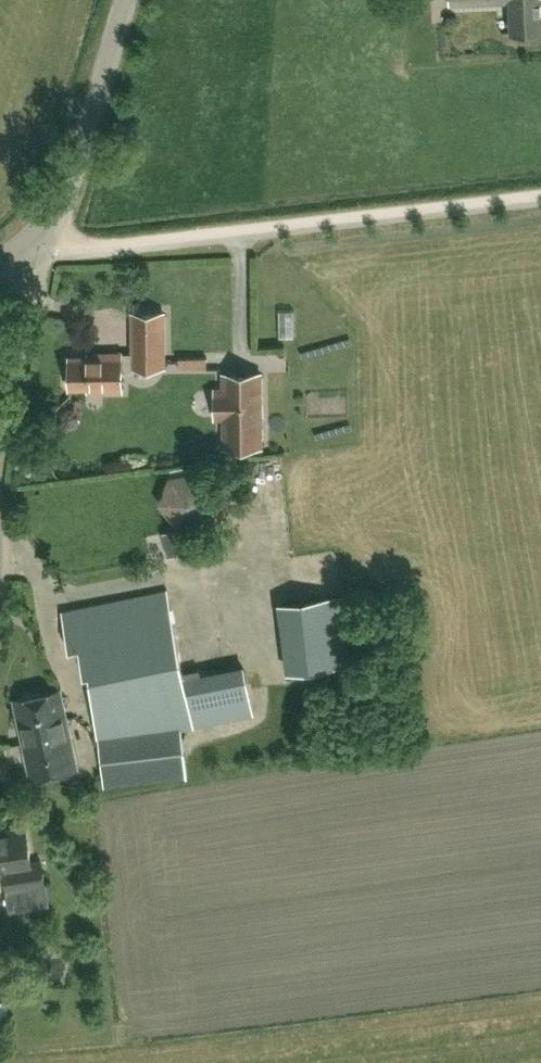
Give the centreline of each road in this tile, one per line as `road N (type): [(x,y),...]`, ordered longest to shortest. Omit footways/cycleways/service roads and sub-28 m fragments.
road 1 (track): [(540,194),(105,245),(36,238)]
road 2 (unclassified): [(36,238),(72,175),(126,0)]
road 3 (unclassified): [(36,238),(36,302),(0,450)]

